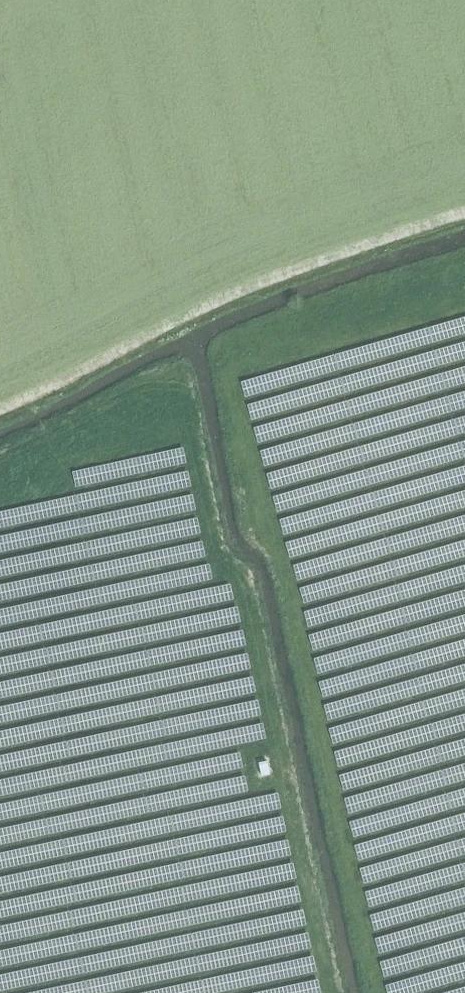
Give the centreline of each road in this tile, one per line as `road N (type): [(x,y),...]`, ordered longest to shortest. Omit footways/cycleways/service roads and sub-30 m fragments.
road 1 (track): [(0,409),(252,285),(464,212)]

